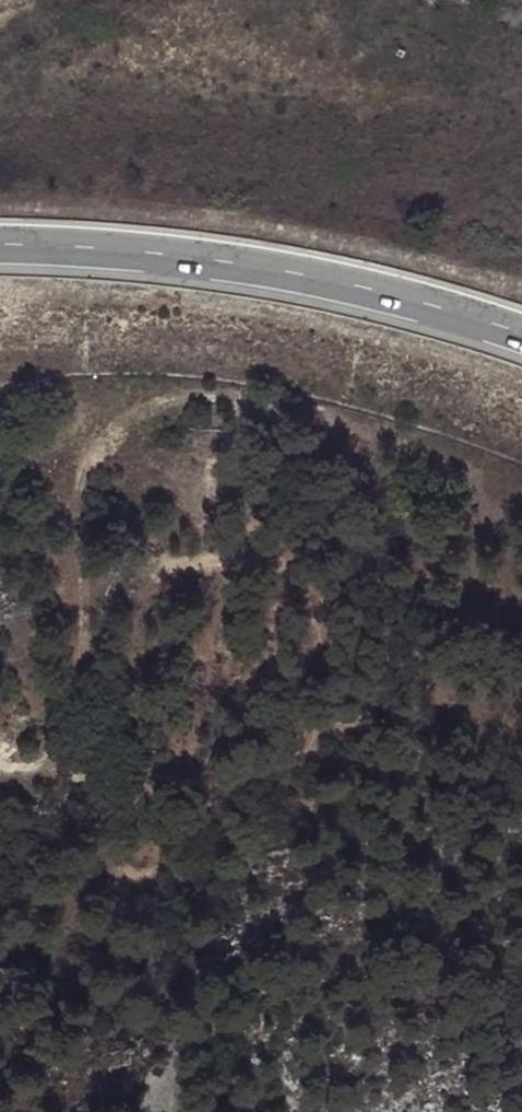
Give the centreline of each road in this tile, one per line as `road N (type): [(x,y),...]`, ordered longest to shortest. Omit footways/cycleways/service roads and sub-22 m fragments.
road 1 (motorway): [(0,245),(285,269),(521,329)]

